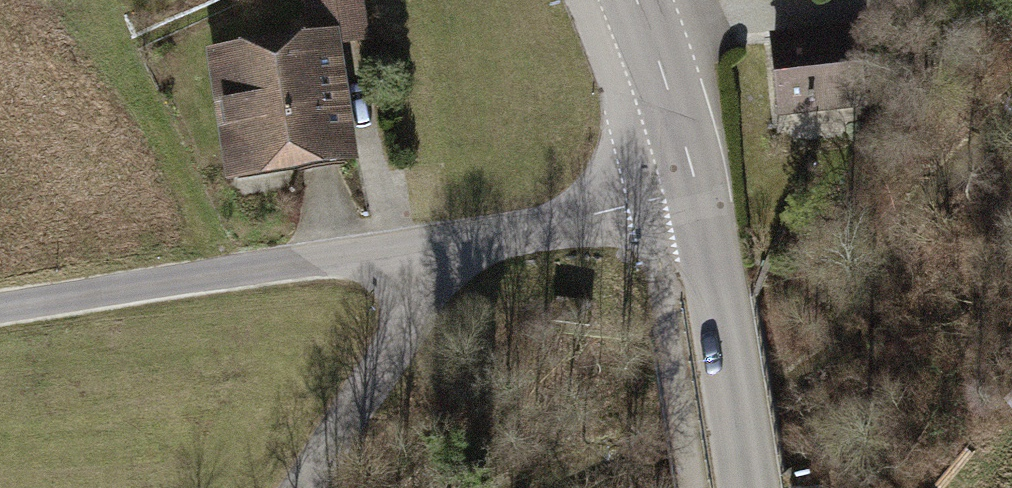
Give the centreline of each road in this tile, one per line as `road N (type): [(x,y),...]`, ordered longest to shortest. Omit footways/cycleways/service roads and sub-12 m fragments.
road 1 (residential): [(697,189),(566,225),(478,239),(425,267),(409,315),(300,487)]
road 2 (track): [(425,267),(355,254),(0,308)]
road 3 (secondary): [(697,189),(745,487)]
road 4 (secondary): [(637,0),(697,189)]

